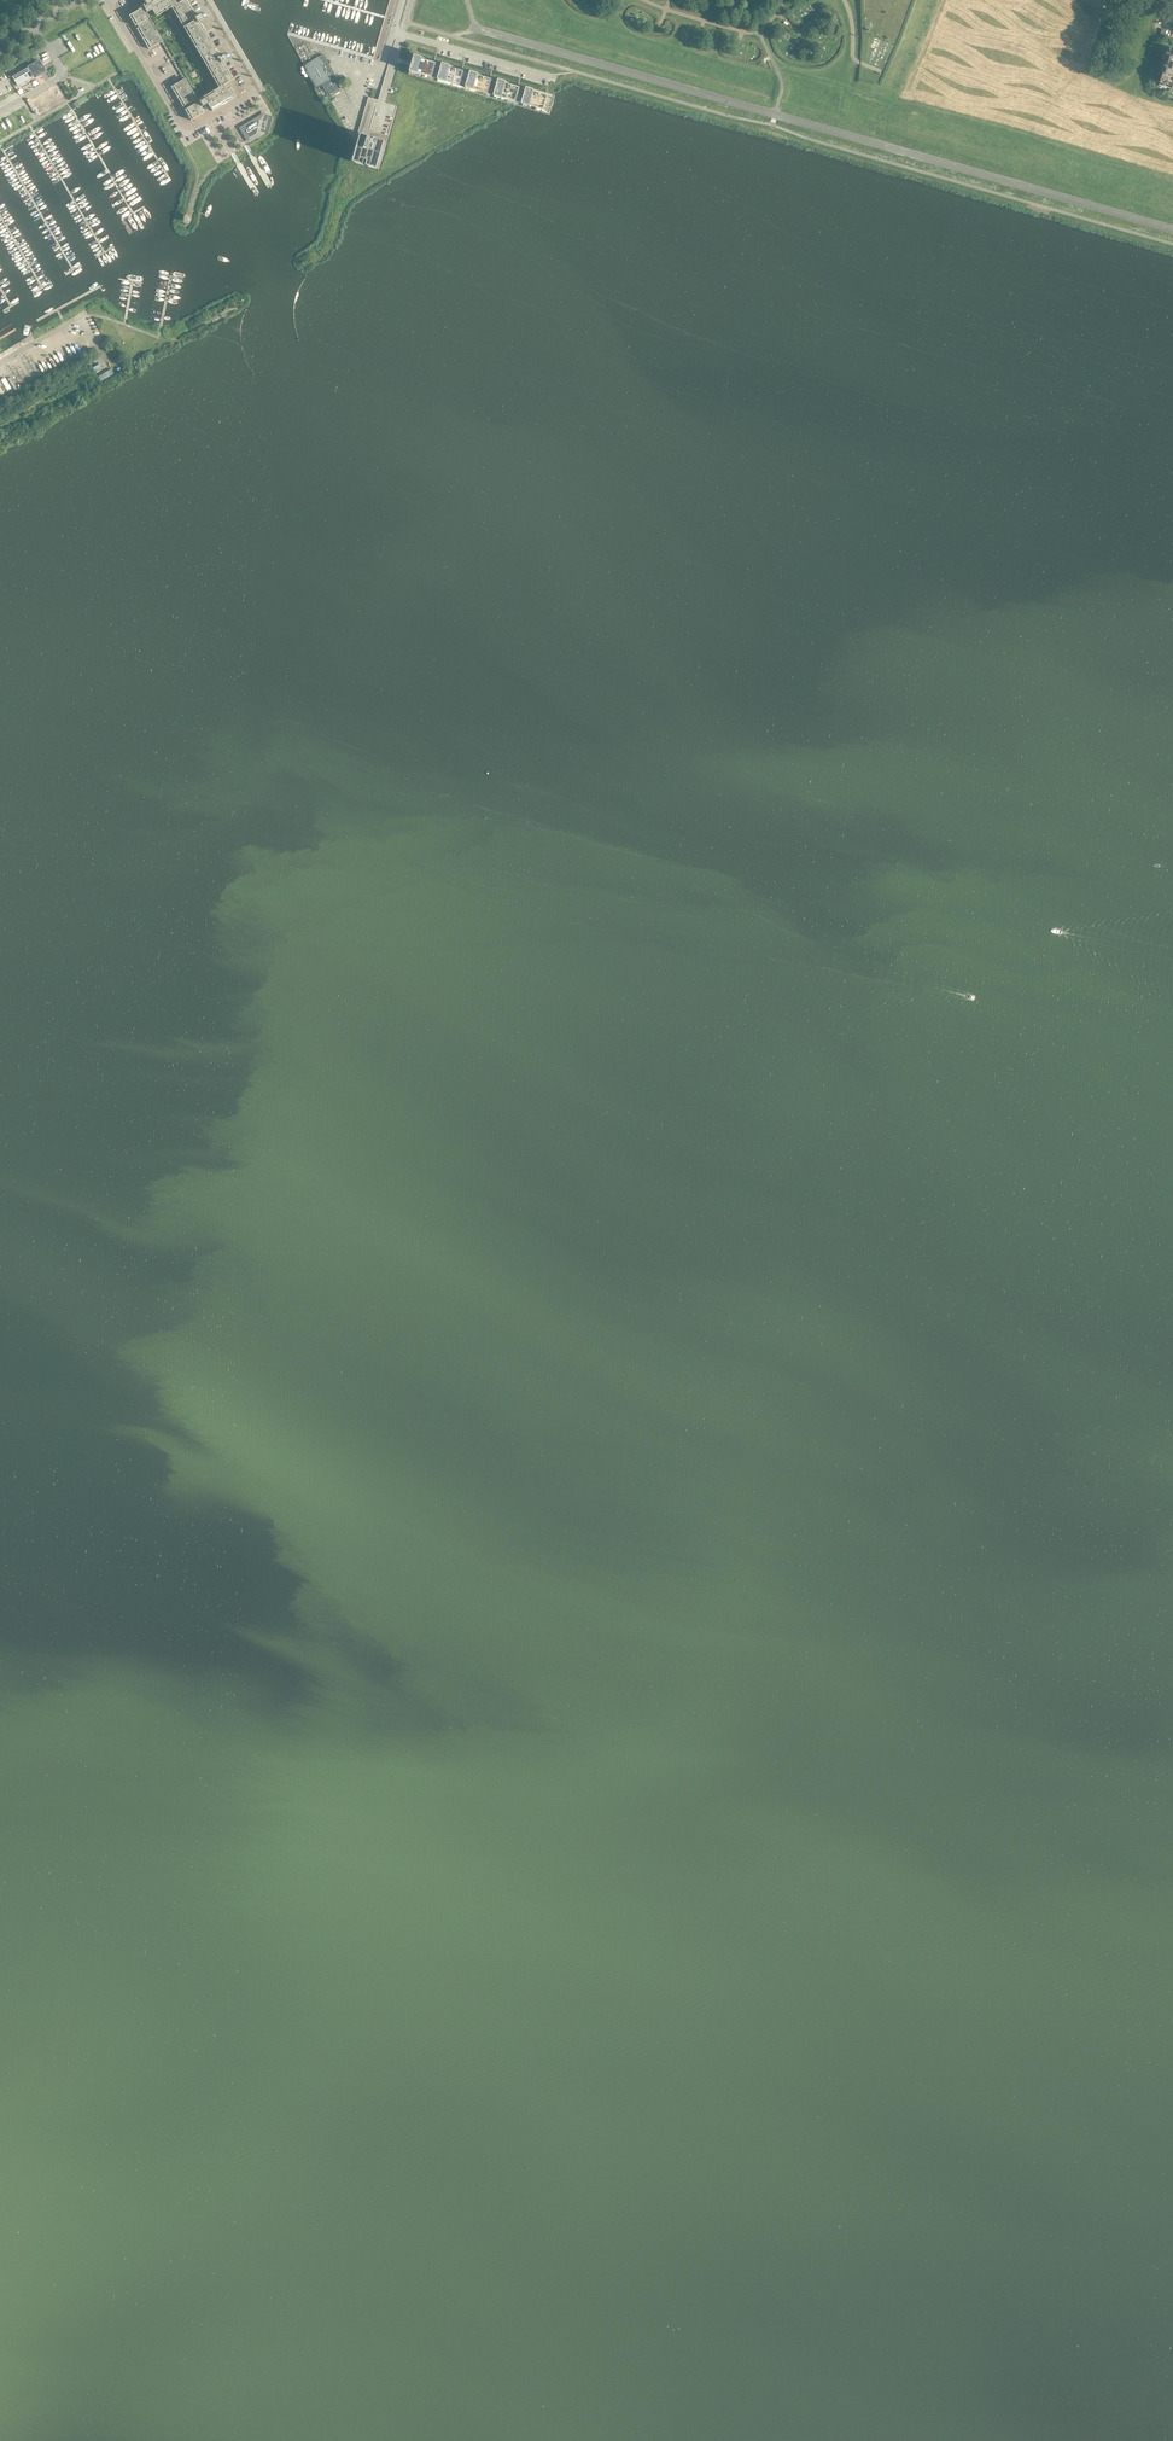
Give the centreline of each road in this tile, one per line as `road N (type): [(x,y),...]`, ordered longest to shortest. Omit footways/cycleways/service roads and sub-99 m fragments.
road 1 (residential): [(250,96),(186,129),(108,0)]
road 2 (unclassified): [(546,77),(393,32)]
road 3 (residential): [(0,366),(80,321),(113,366)]

